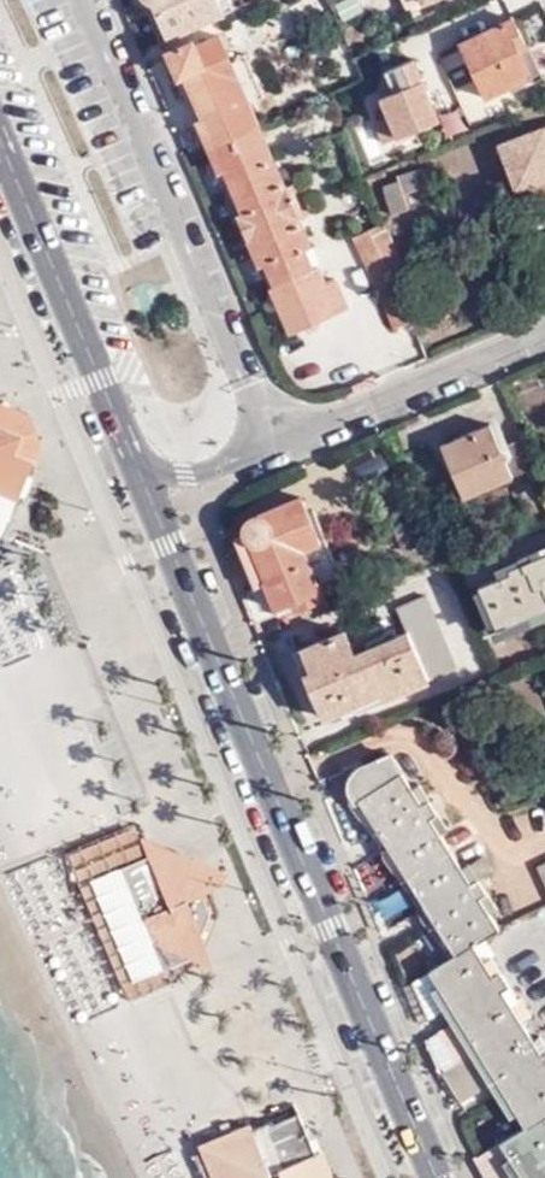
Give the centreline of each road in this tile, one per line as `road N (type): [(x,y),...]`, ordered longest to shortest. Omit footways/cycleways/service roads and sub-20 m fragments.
road 1 (primary): [(140,463),(439,1177)]
road 2 (residential): [(238,460),(255,427),(247,380),(81,0)]
road 3 (primary): [(0,143),(140,463)]
road 4 (residential): [(238,460),(544,328)]

